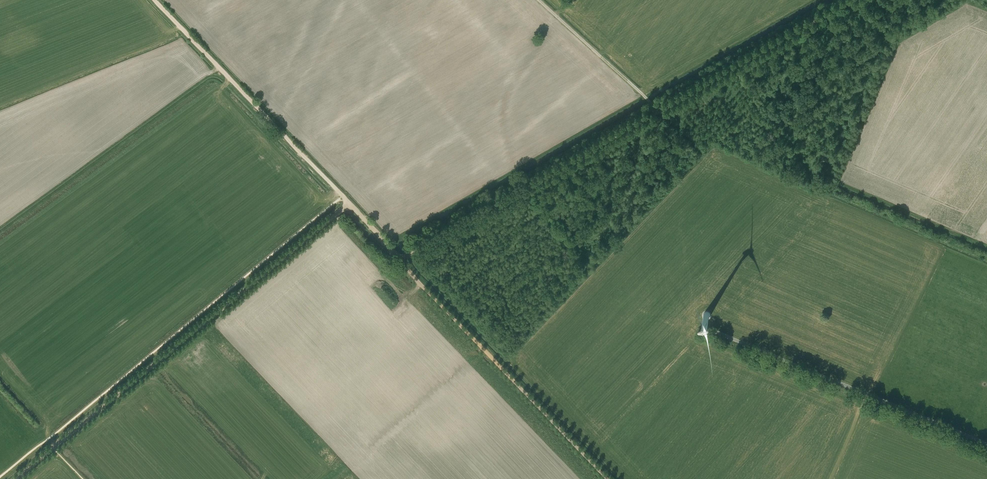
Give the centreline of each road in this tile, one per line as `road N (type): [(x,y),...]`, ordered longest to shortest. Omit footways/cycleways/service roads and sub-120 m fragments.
road 1 (track): [(401,260),(850,0)]
road 2 (track): [(16,478),(350,204)]
road 3 (track): [(401,260),(608,478)]
road 4 (track): [(155,0),(350,204)]

